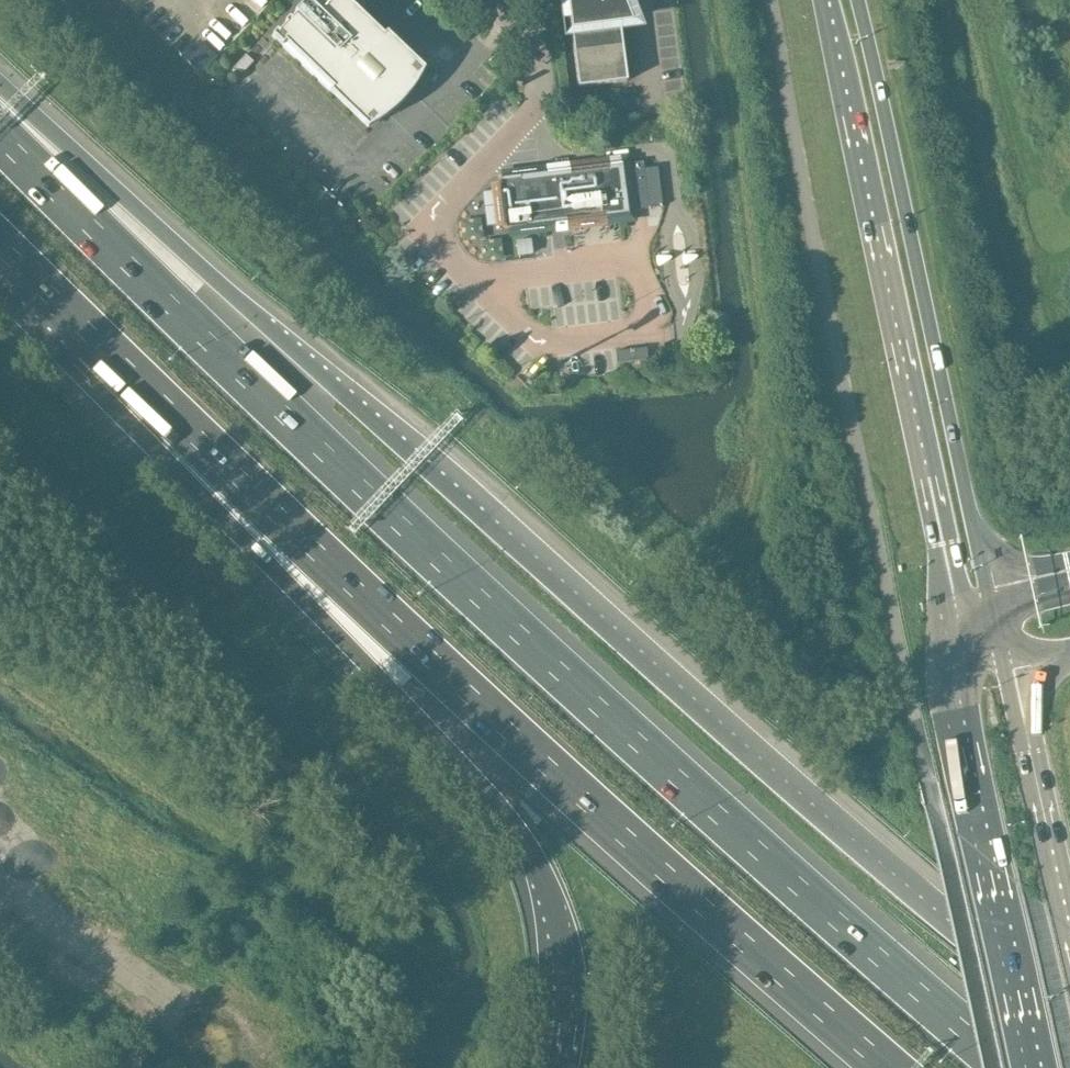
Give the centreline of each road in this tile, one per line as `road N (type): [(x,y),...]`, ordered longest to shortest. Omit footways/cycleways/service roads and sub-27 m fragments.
road 1 (motorway): [(1047,1001),(876,863),(41,124),(0,103)]
road 2 (motorway): [(1010,1067),(368,495),(0,135)]
road 3 (motorway): [(93,338),(504,726),(884,1067)]
road 4 (motorway): [(93,338),(223,516),(487,795),(539,866),(565,1008),(561,1067)]
road 5 (tertiary): [(826,0),(942,545),(950,641)]
road 6 (tertiary): [(988,589),(856,0)]
road 7 (primary): [(950,641),(955,702),(1031,1067)]
road 8 (unclassified): [(459,266),(442,236),(448,200),(538,99),(537,64),(478,0)]
road 9 (secondary): [(1069,924),(1006,666)]
road 10 (motorway): [(0,244),(93,338)]

